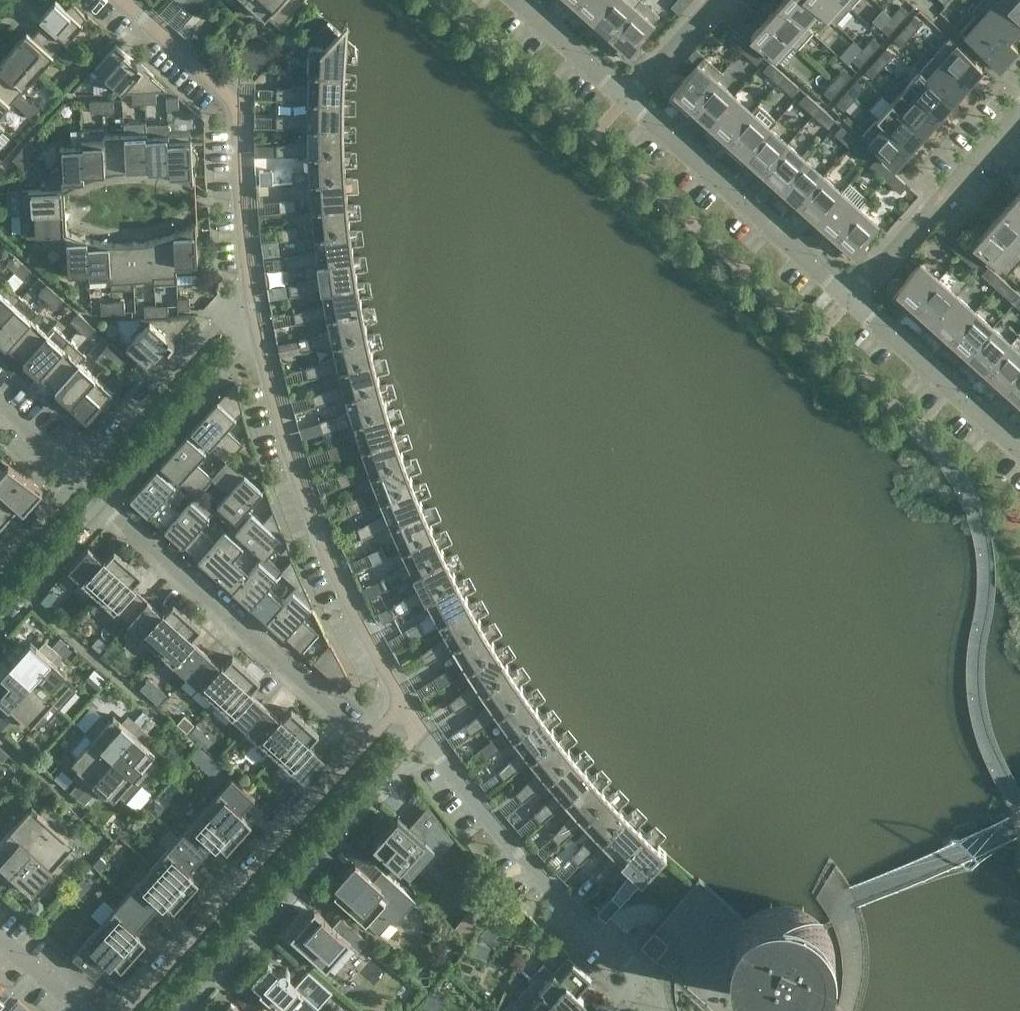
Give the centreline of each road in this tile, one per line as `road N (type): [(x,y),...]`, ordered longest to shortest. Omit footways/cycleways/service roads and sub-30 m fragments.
road 1 (residential): [(402,702),(319,537),(258,325)]
road 2 (residential): [(170,1010),(421,729)]
road 3 (residential): [(368,740),(122,1010)]
road 4 (residential): [(368,740),(100,499)]
road 5 (residential): [(643,984),(486,819),(421,729)]
road 6 (residential): [(251,289),(233,104),(121,0)]
road 7 (residential): [(850,298),(626,97)]
road 8 (residential): [(251,289),(79,478)]
road 9 (residential): [(850,298),(1019,108)]
road 10 (residential): [(100,499),(258,325)]
road 11 (residential): [(1019,451),(850,298)]
road 12 (residential): [(0,613),(100,499)]
road 13 (residential): [(626,97),(515,0)]
road 14 (residential): [(626,97),(715,0)]

